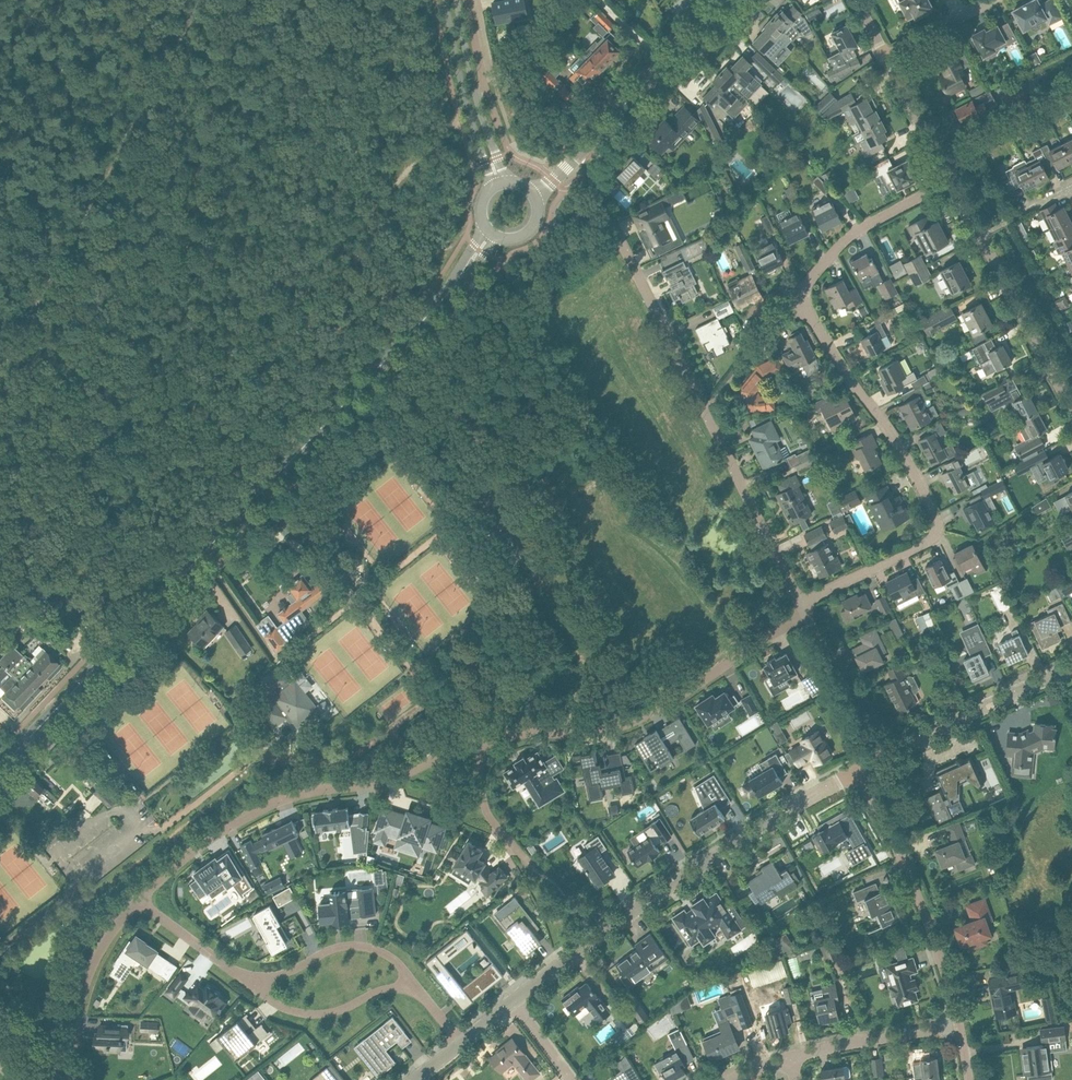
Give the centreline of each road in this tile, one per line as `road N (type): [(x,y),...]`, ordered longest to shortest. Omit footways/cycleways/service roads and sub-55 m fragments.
road 1 (tertiary): [(0,767),(447,294)]
road 2 (residential): [(801,603),(601,201)]
road 3 (residential): [(801,603),(926,542),(936,522),(902,451),(797,296)]
road 4 (residential): [(513,1000),(694,868),(856,772)]
road 5 (residential): [(480,742),(385,780),(284,798),(198,847),(140,900)]
road 6 (residential): [(807,617),(622,725),(480,742)]
road 7 (residential): [(958,1025),(919,899),(856,772)]
road 8 (residential): [(1071,409),(951,180)]
road 9 (residential): [(140,900),(87,977),(71,1055),(45,1074)]
road 10 (residential): [(797,296),(857,230),(951,180)]
road 11 (tertiary): [(447,0),(487,189)]
road 12 (residential): [(899,749),(1071,667)]
road 13 (residential): [(250,982),(354,946),(380,951),(415,990)]
road 14 (residential): [(534,194),(665,61)]
road 15 (residential): [(250,982),(302,1013),(329,1012),(395,987),(415,990)]
road 16 (residential): [(790,1057),(958,1025)]
road 17 (residential): [(899,749),(807,617)]
road 18 (residential): [(480,742),(486,809),(534,868)]
road 19 (residential): [(951,180),(885,56)]
road 20 (residential): [(140,900),(250,982)]

